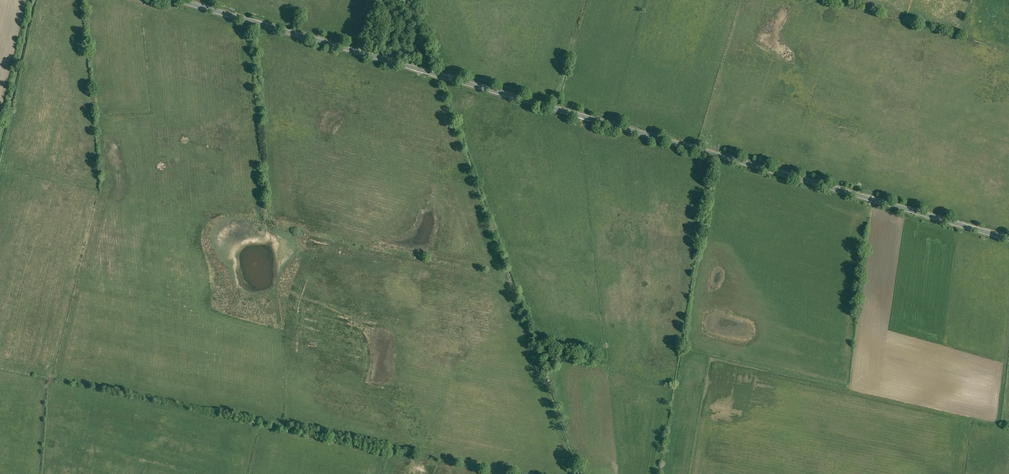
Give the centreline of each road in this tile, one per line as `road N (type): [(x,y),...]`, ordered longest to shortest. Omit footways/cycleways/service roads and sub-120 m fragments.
road 1 (tertiary): [(1008,234),(178,0)]

